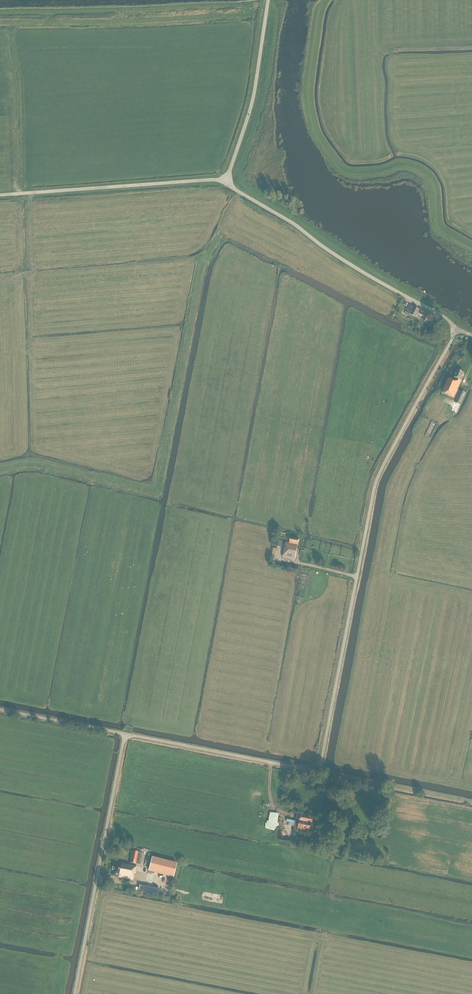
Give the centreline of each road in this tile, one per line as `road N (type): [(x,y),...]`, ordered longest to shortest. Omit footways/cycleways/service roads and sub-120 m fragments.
road 1 (unclassified): [(454,331),(376,482),(320,767),(125,734)]
road 2 (unclassified): [(268,0),(255,86),(225,184),(454,331)]
road 3 (unclassified): [(75,993),(125,734)]
road 4 (track): [(317,769),(471,801)]
road 5 (unclassified): [(125,734),(0,710)]

